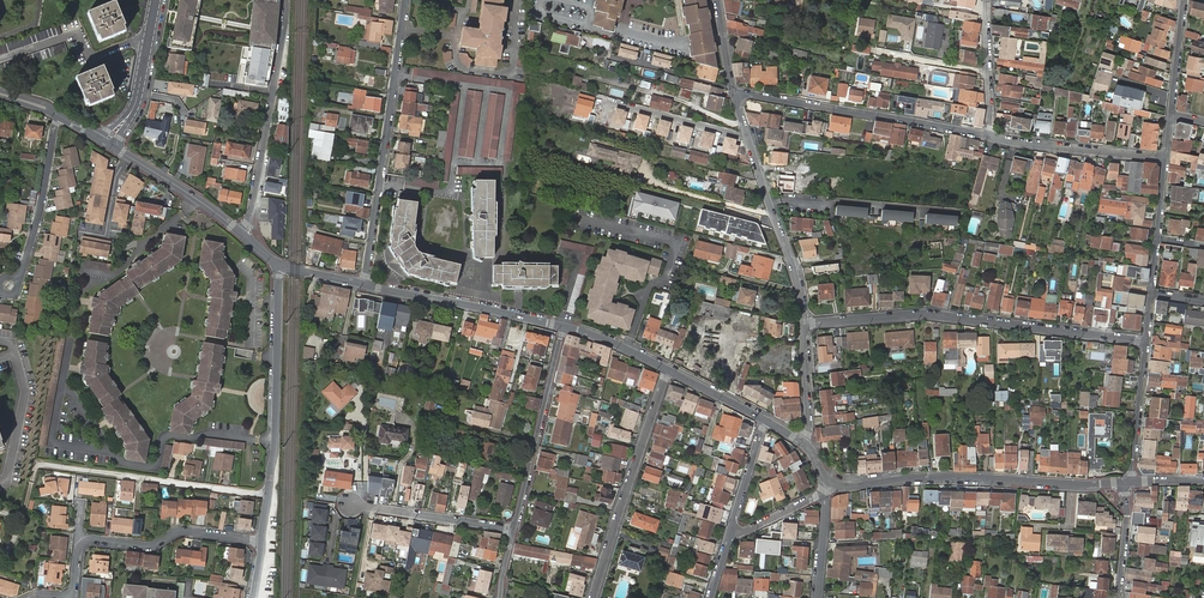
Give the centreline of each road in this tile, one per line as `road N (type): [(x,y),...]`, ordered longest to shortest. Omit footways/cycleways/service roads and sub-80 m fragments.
road 1 (residential): [(801,325),(936,314),(1145,342)]
road 2 (tertiary): [(830,483),(965,477),(1128,483)]
road 3 (residential): [(364,284),(405,0)]
road 4 (tertiary): [(262,541),(275,450),(278,264)]
road 5 (residential): [(989,136),(732,95)]
road 6 (residential): [(668,371),(593,597)]
road 7 (residential): [(286,0),(241,233)]
road 8 (residential): [(563,327),(513,530)]
road 9 (tertiary): [(364,284),(563,327)]
road 10 (residential): [(262,541),(182,531),(149,545),(83,544)]
road 11 (residential): [(1165,158),(989,136)]
road 12 (residential): [(59,114),(16,279)]
road 13 (residential): [(513,530),(350,503)]
road 14 (tertiary): [(106,143),(241,233)]
road 15 (tertiary): [(106,143),(137,104),(157,0)]
road 16 (residential): [(0,342),(10,343),(26,393),(0,482)]
road 17 (residential): [(1128,483),(1145,342)]
road 18 (unclassified): [(770,212),(667,187),(650,181),(643,166)]
road 19 (residential): [(987,0),(989,136)]
road 20 (residential): [(732,95),(770,212)]

